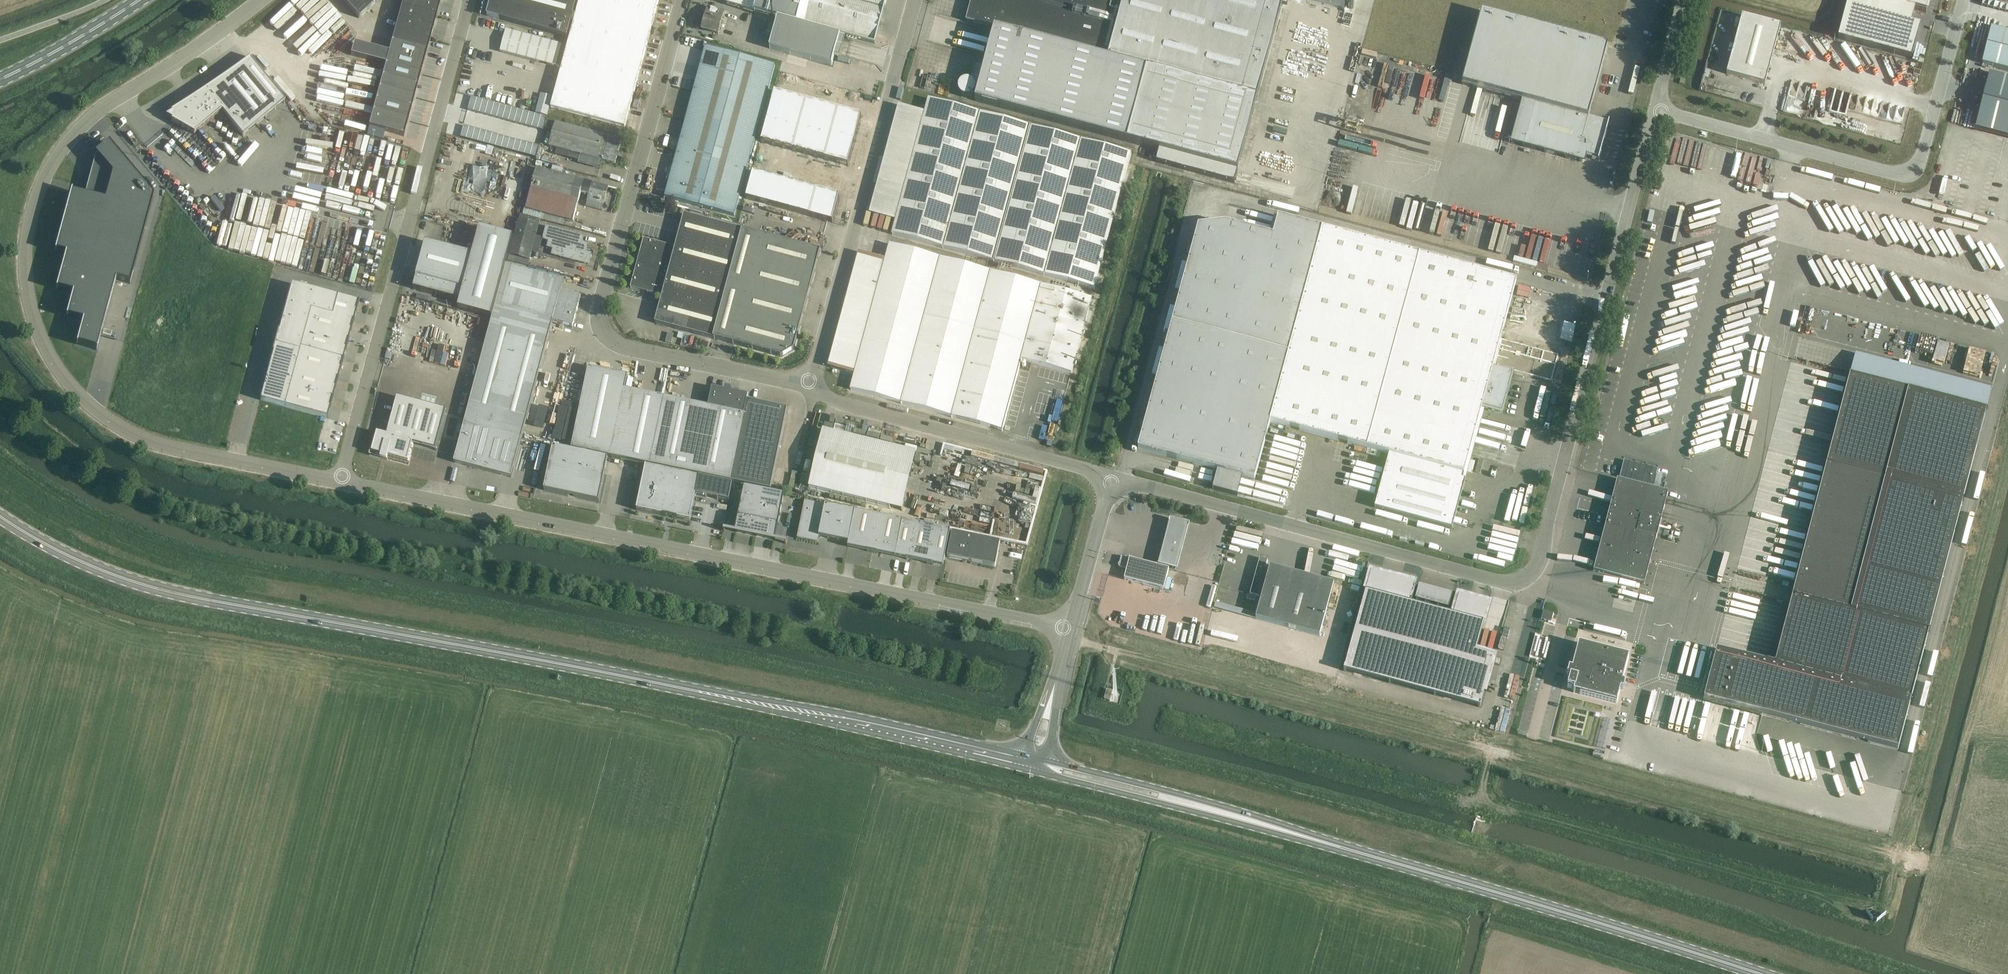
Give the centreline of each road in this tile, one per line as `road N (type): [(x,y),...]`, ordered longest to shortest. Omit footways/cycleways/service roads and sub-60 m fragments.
road 1 (primary): [(1027,765),(748,700),(195,595),(122,577),(0,516)]
road 2 (unclassified): [(1658,108),(1542,550),(1527,572),(1511,576),(1111,480)]
road 3 (unclassified): [(261,0),(78,127),(31,219),(27,283),(44,347),(62,375),(126,433),(340,483)]
road 4 (unclassified): [(340,483),(1072,632)]
road 5 (primary): [(1760,973),(1187,804)]
road 6 (unclassified): [(684,0),(601,328),(630,348),(811,384)]
road 7 (unclassified): [(340,483),(470,0)]
road 8 (unclassified): [(1658,108),(1904,175),(1919,165),(1964,0)]
road 9 (unclassified): [(811,384),(911,0)]
road 10 (unclassified): [(1111,480),(834,402),(811,384)]
road 11 (primary): [(0,79),(138,0)]
road 12 (unclassified): [(1072,632),(1111,480)]
road 13 (primary): [(1187,804),(1159,789),(1068,767),(1044,769)]
road 14 (primary): [(1044,769),(1187,804)]

